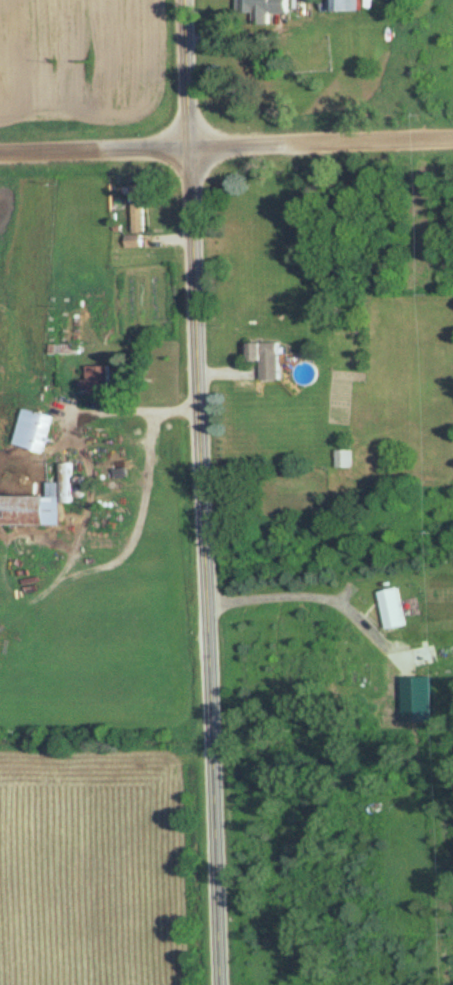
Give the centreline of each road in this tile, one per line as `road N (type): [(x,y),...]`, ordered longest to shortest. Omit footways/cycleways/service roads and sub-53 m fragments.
road 1 (residential): [(214,984),(189,0)]
road 2 (residential): [(0,145),(452,135)]

